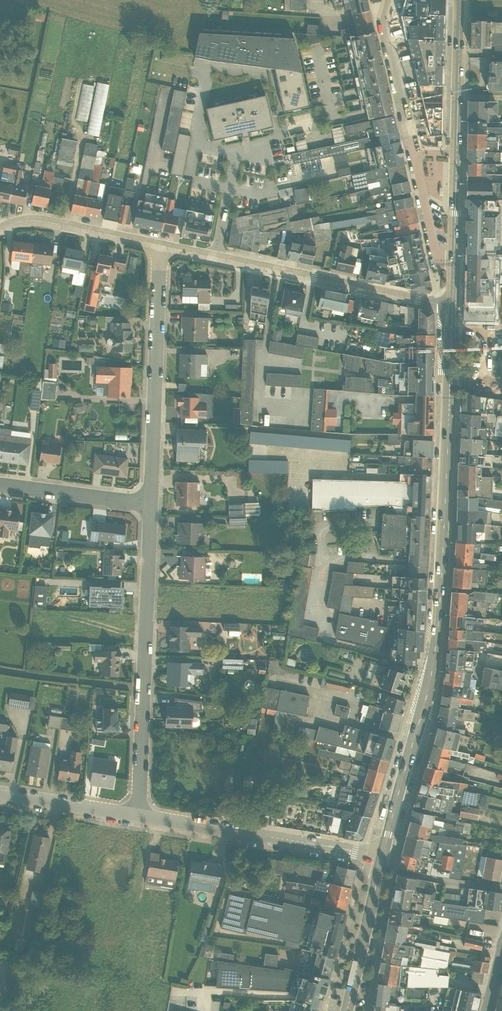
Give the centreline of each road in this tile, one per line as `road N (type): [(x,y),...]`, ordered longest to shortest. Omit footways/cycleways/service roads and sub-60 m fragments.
road 1 (primary): [(381,863),(434,662),(451,307)]
road 2 (residential): [(141,814),(147,501)]
road 3 (residential): [(451,307),(161,246)]
road 4 (residential): [(147,501),(161,246)]
road 5 (residential): [(381,863),(141,814)]
road 6 (residential): [(0,229),(31,221),(161,246)]
road 7 (primary): [(455,151),(459,0)]
road 8 (primary): [(347,1010),(381,863)]
road 9 (residential): [(147,501),(0,483)]
road 10 (residential): [(410,141),(384,32),(385,0)]
road 11 (residential): [(141,814),(0,791)]
road 12 (residential): [(413,156),(434,254),(453,254)]

